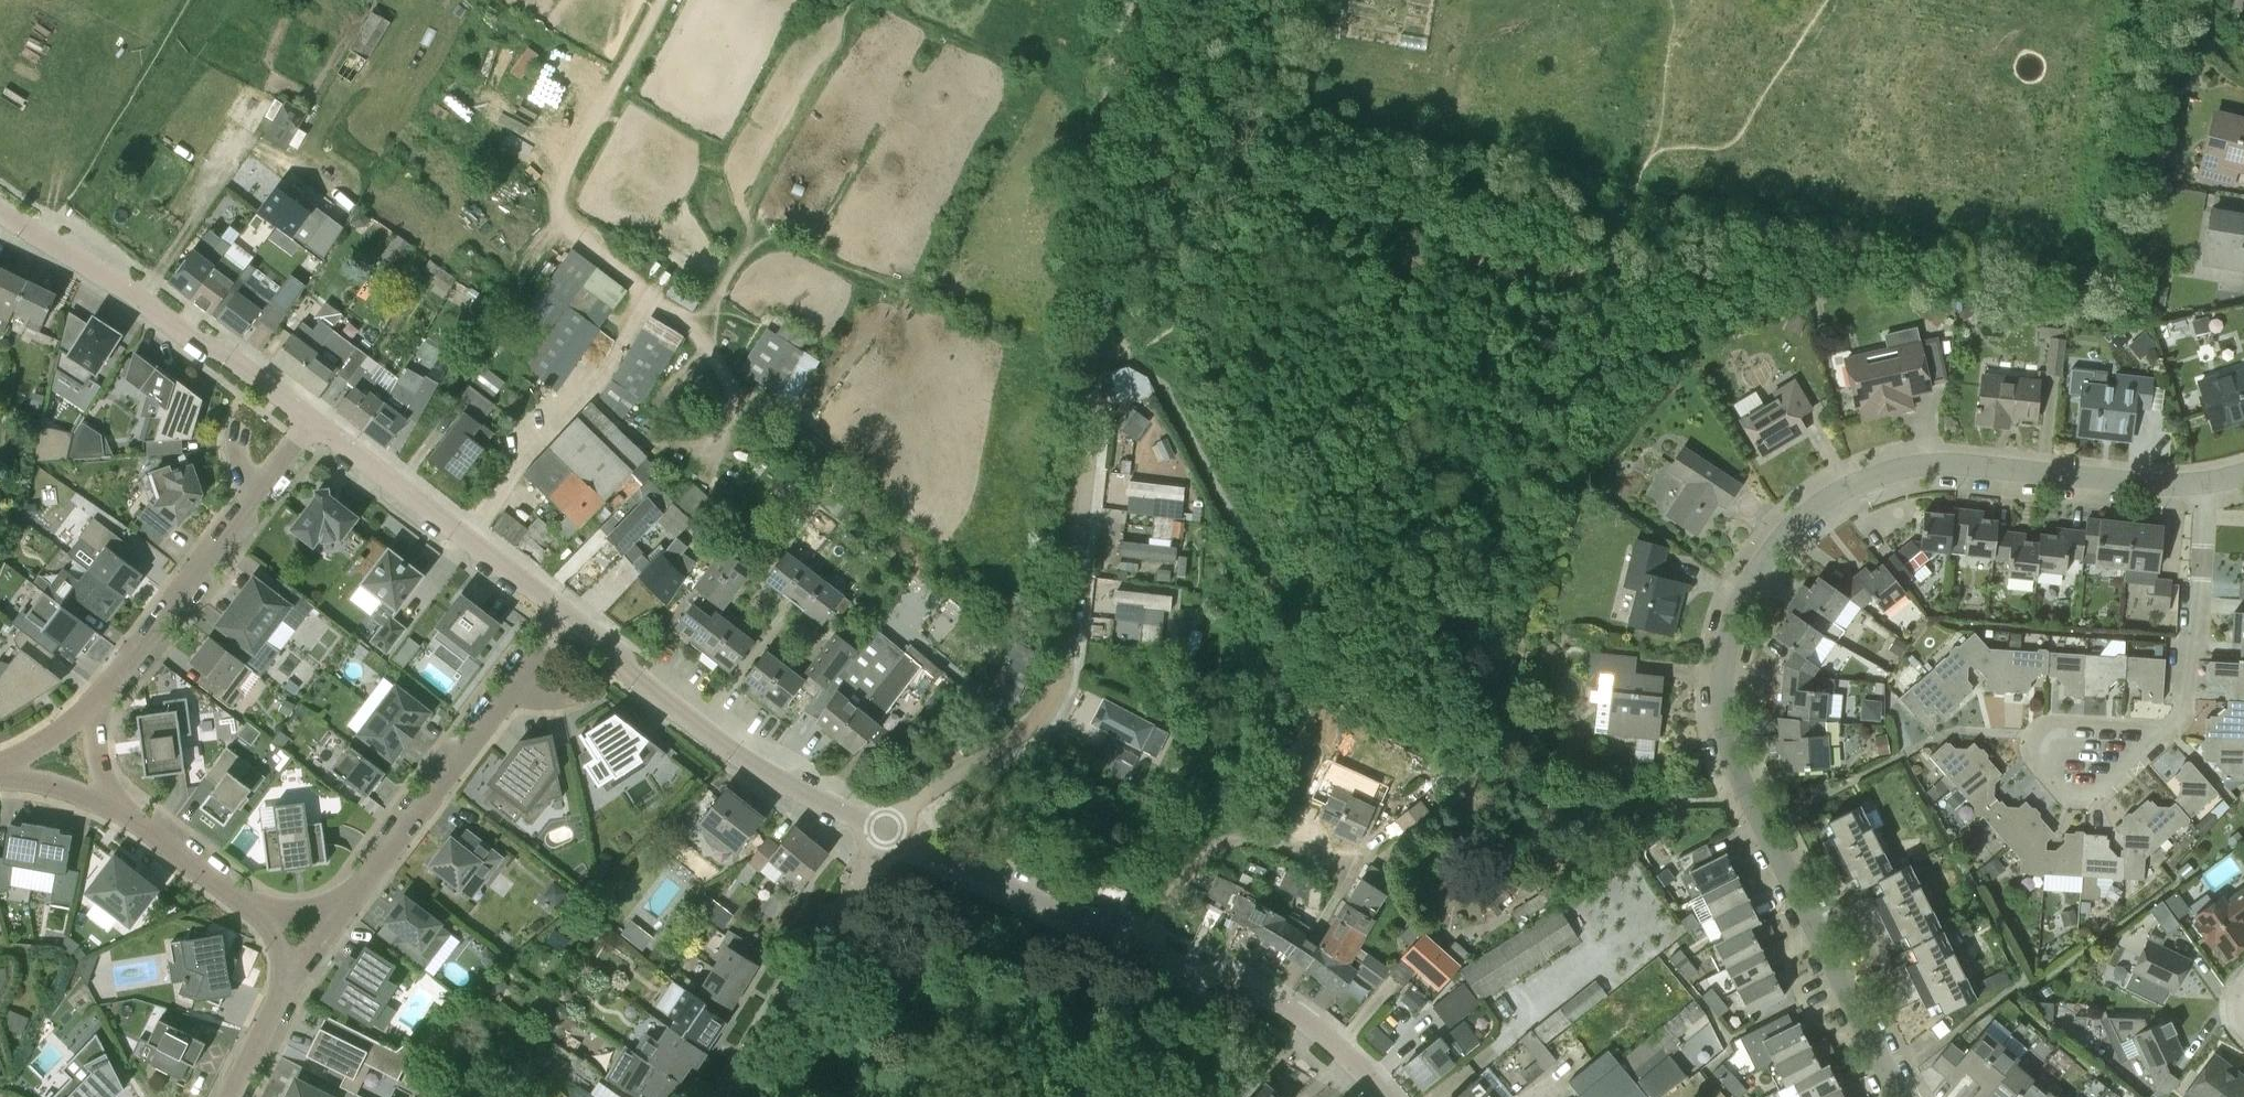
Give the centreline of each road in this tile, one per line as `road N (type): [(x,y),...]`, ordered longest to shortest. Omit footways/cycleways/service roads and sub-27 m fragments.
road 1 (residential): [(1901,1096),(1729,750),(1722,681),(1748,584),(1811,512),(1893,471),(1967,466),(2205,483)]
road 2 (residential): [(884,828),(916,798),(1016,735),(1059,675),(1125,21)]
road 3 (track): [(472,544),(528,446),(596,387),(641,310),(625,274),(567,225),(559,189),(662,0)]
road 4 (residential): [(1382,1096),(1322,1031),(1262,994),(1142,951),(884,828)]
road 5 (residential): [(884,828),(709,737),(570,617)]
road 6 (residential): [(310,421),(228,355),(190,338),(0,210)]
road 7 (residential): [(97,704),(310,421)]
road 8 (track): [(61,169),(45,238),(188,0)]
road 9 (residential): [(570,617),(310,421)]
road 10 (residential): [(731,1096),(884,828)]
road 11 (residential): [(341,910),(515,688)]
road 12 (residential): [(2175,727),(2186,656),(2198,639),(2205,483)]
road 13 (residential): [(2175,727),(2091,793),(2051,785),(2034,763),(2031,735)]
road 14 (residential): [(261,912),(110,803)]
road 15 (residential): [(2031,735),(2048,722),(2175,727)]
road 16 (residential): [(229,1096),(291,976)]

